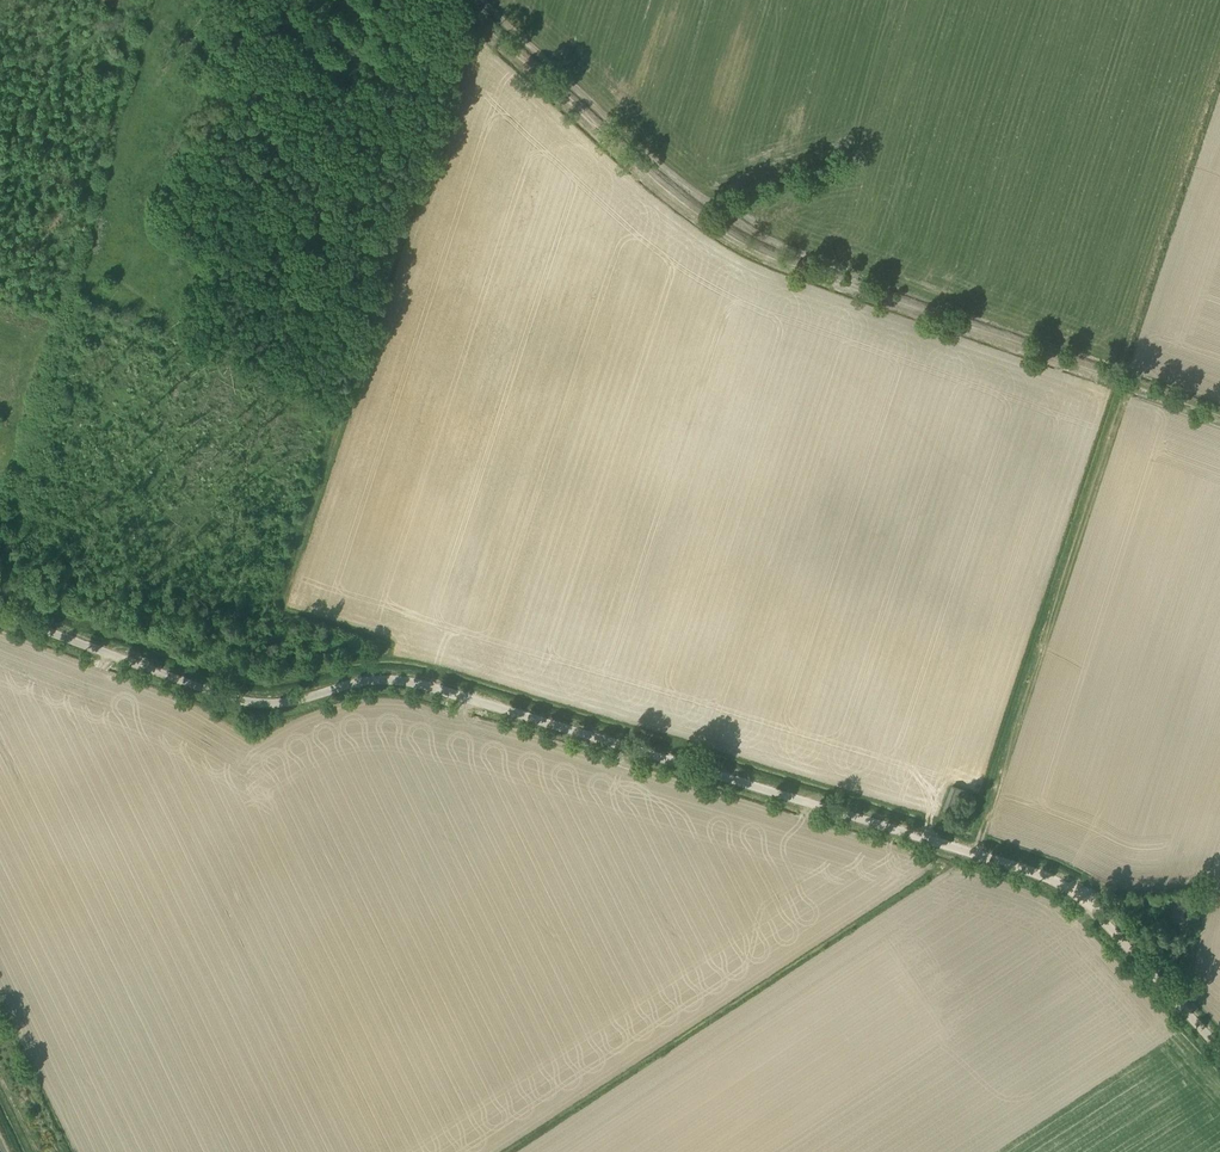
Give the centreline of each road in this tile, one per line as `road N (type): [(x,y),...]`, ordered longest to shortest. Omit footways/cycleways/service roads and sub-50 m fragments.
road 1 (track): [(1219,1047),(1075,887),(1032,867),(396,680),(358,681),(299,702),(245,704),(0,615)]

